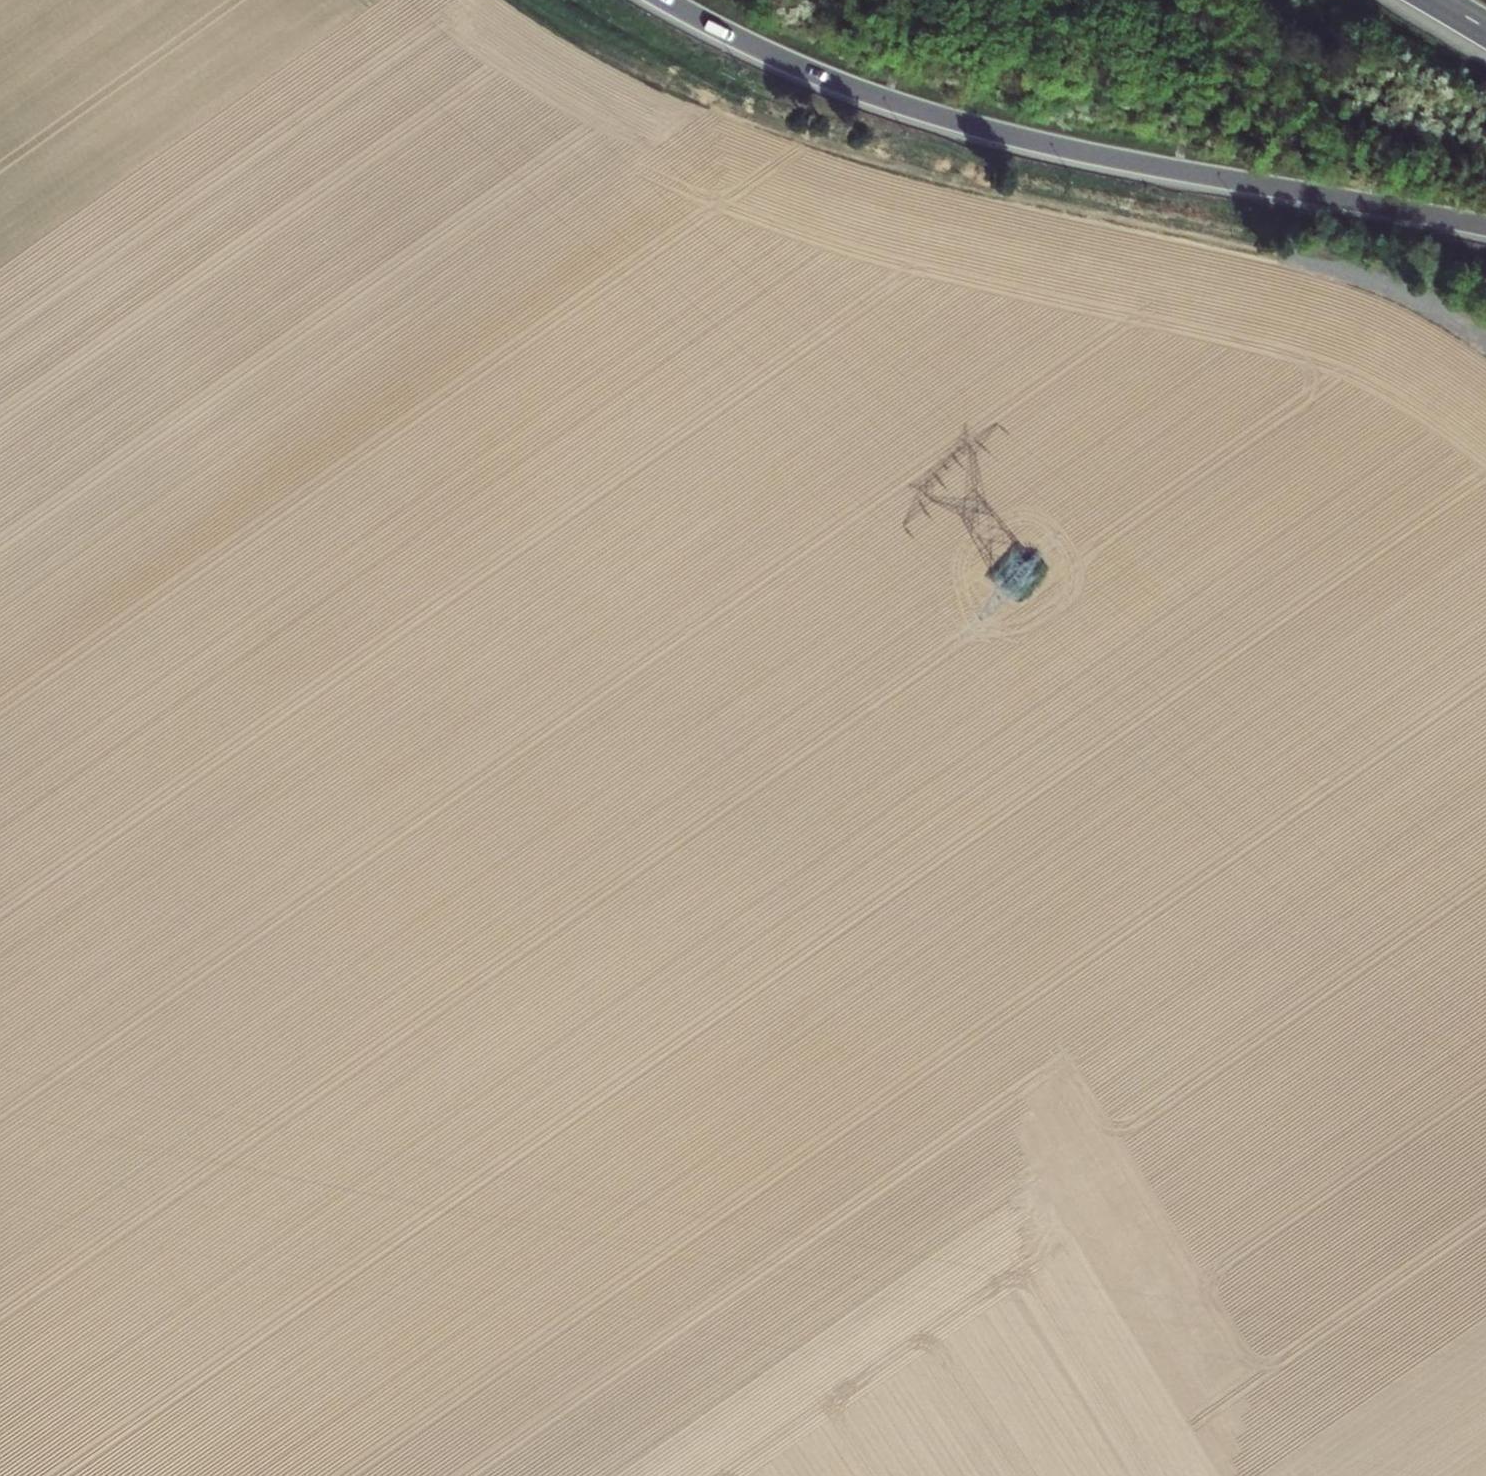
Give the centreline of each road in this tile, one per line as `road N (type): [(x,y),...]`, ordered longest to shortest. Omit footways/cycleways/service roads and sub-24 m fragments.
road 1 (trunk): [(663,0),(765,53),(946,119),(1176,173),(1485,226)]
road 2 (track): [(1485,348),(1433,311),(1357,279),(897,165)]

